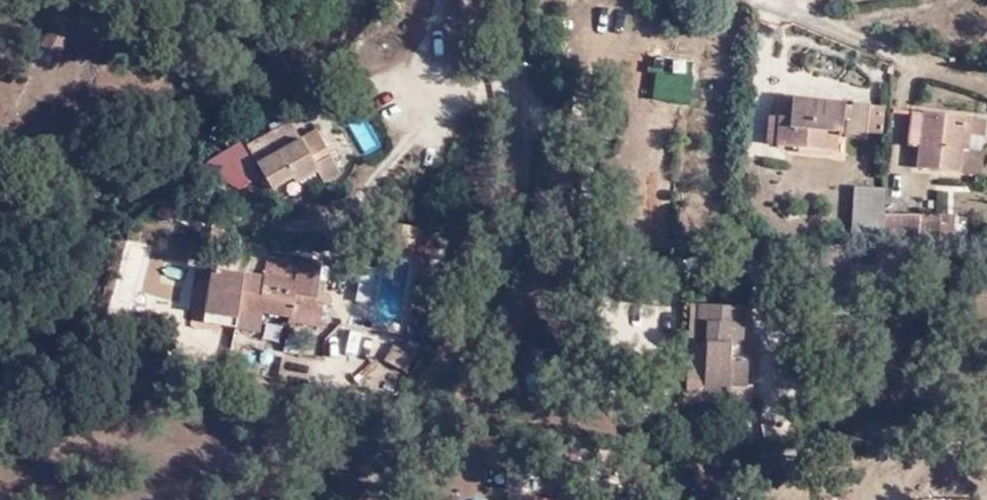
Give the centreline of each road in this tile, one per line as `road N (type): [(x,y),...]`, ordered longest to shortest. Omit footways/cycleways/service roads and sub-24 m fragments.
road 1 (unclassified): [(377,499),(518,244),(534,160),(528,0)]

